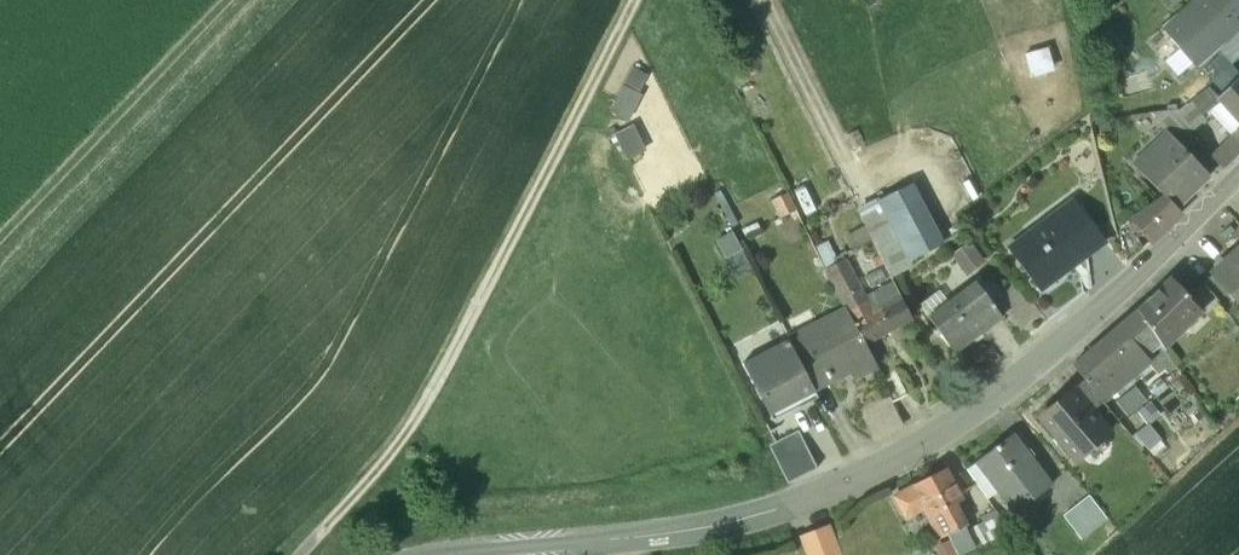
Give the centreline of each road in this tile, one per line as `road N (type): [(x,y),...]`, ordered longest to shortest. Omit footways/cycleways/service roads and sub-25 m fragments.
road 1 (residential): [(1238,176),(1044,363),(958,421),(822,494),(684,531)]
road 2 (track): [(302,554),(401,442),(459,346),(635,0)]
road 3 (unclassified): [(684,531),(456,554)]

